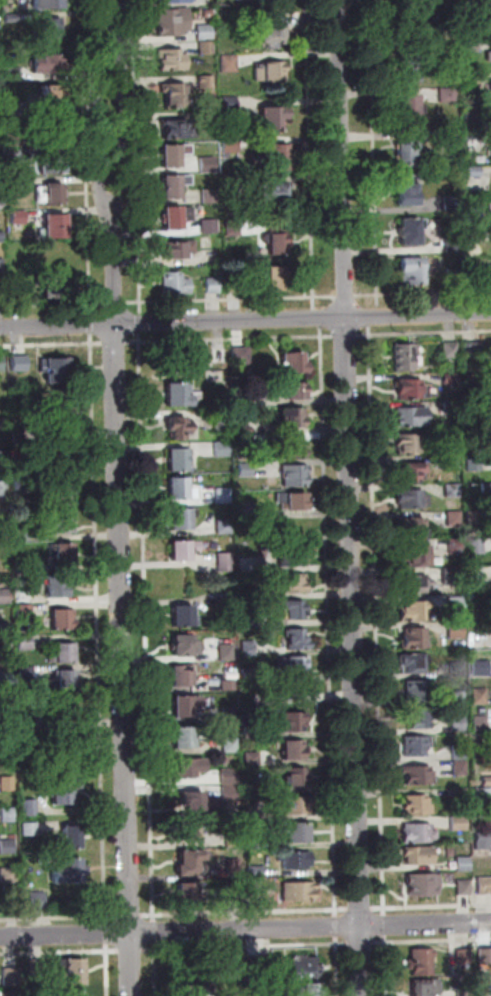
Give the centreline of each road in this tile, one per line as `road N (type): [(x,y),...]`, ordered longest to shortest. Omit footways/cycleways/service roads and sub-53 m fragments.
road 1 (residential): [(362,995),(341,0)]
road 2 (residential): [(132,995),(114,198)]
road 3 (residential): [(490,922),(0,938)]
road 4 (residential): [(490,313),(117,323)]
road 5 (residential): [(111,21),(98,35),(101,192),(114,198)]
road 6 (residential): [(114,198),(127,193),(121,36),(111,21)]

